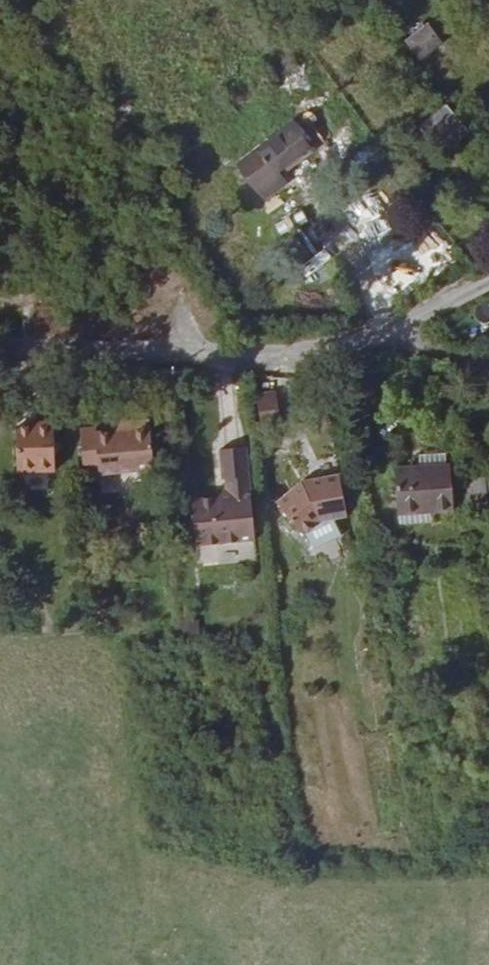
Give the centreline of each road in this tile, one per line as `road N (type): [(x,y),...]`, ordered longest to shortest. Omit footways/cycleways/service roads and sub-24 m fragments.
road 1 (residential): [(0,342),(390,337)]

